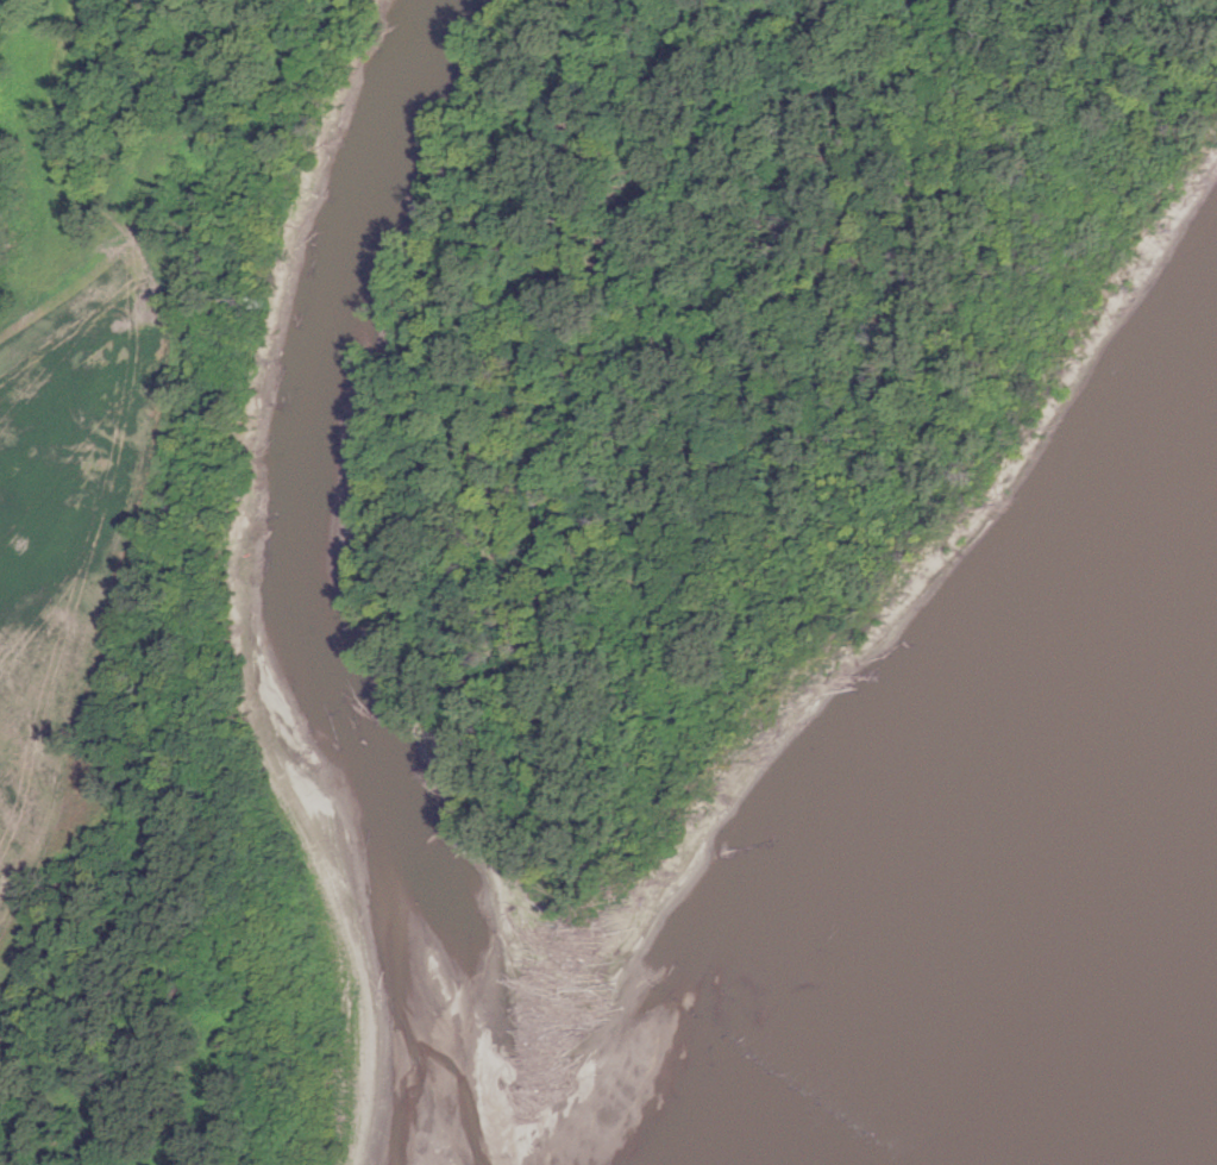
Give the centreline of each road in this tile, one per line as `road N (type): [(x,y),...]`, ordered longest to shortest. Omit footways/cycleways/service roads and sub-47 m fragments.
road 1 (track): [(60,0),(33,113),(37,200),(84,307)]

